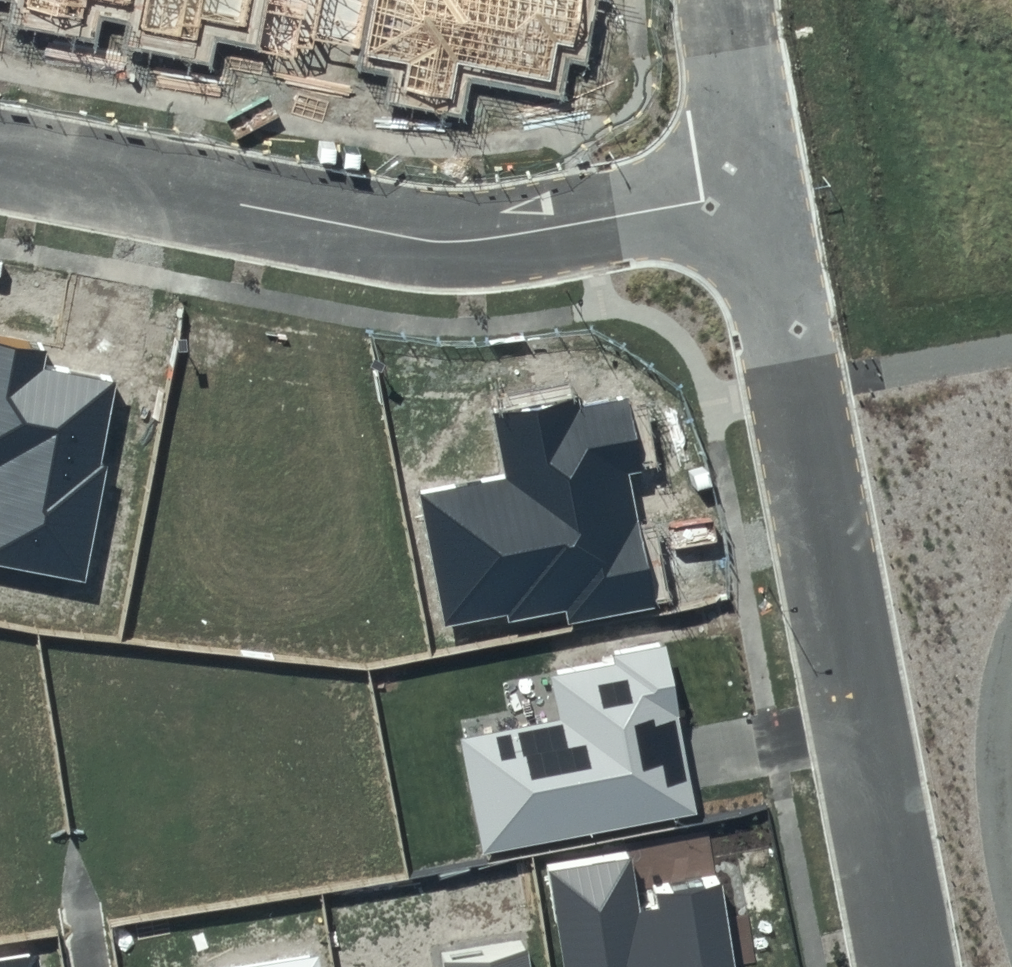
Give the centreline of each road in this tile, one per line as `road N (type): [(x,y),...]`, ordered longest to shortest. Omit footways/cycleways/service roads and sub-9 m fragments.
road 1 (residential): [(751,194),(906,966)]
road 2 (residential): [(0,164),(424,241),(526,233),(751,194)]
road 3 (track): [(1011,653),(993,809),(1011,888)]
road 4 (residential): [(751,194),(722,0)]

